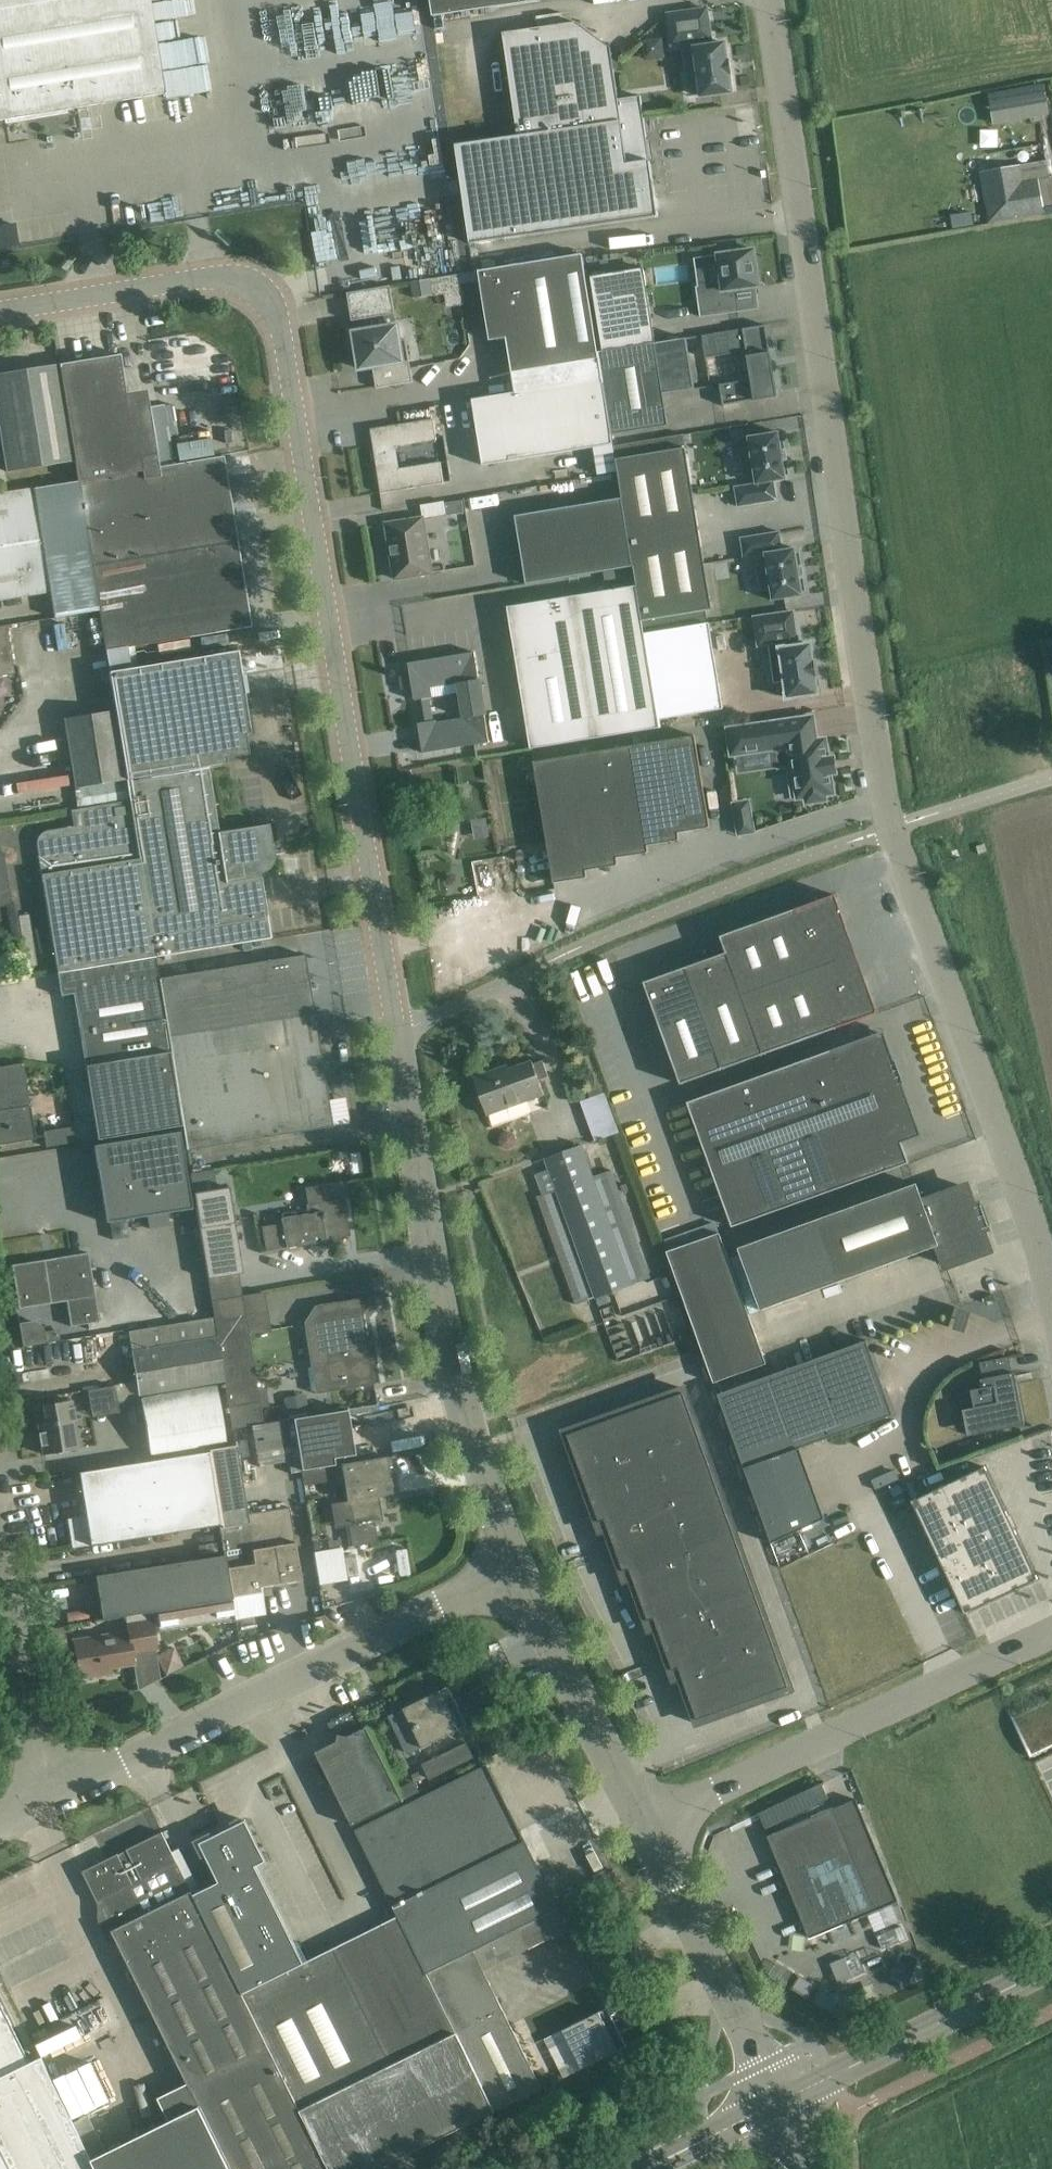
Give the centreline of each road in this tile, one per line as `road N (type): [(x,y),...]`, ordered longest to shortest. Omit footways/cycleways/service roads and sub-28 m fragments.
road 1 (unclassified): [(775,0),(881,763),(895,827),(1030,1205),(1051,1305)]
road 2 (unclassified): [(397,1035),(288,342),(273,303),(255,285)]
road 3 (unclassified): [(516,1569),(480,1468),(441,1308),(397,1035)]
road 4 (unclassified): [(55,1788),(516,1569)]
road 5 (unclassified): [(1051,1630),(644,1823)]
road 6 (unclassified): [(775,2105),(644,1823)]
road 7 (tertiary): [(775,2105),(1051,1963)]
road 8 (unclassified): [(644,1823),(516,1569)]
road 9 (unclassified): [(0,315),(225,279),(255,285)]
road 10 (unclassified): [(55,1788),(29,1731),(0,1558)]
road 11 (unclassified): [(397,1035),(568,953)]
road 12 (tertiary): [(655,2168),(775,2105)]

